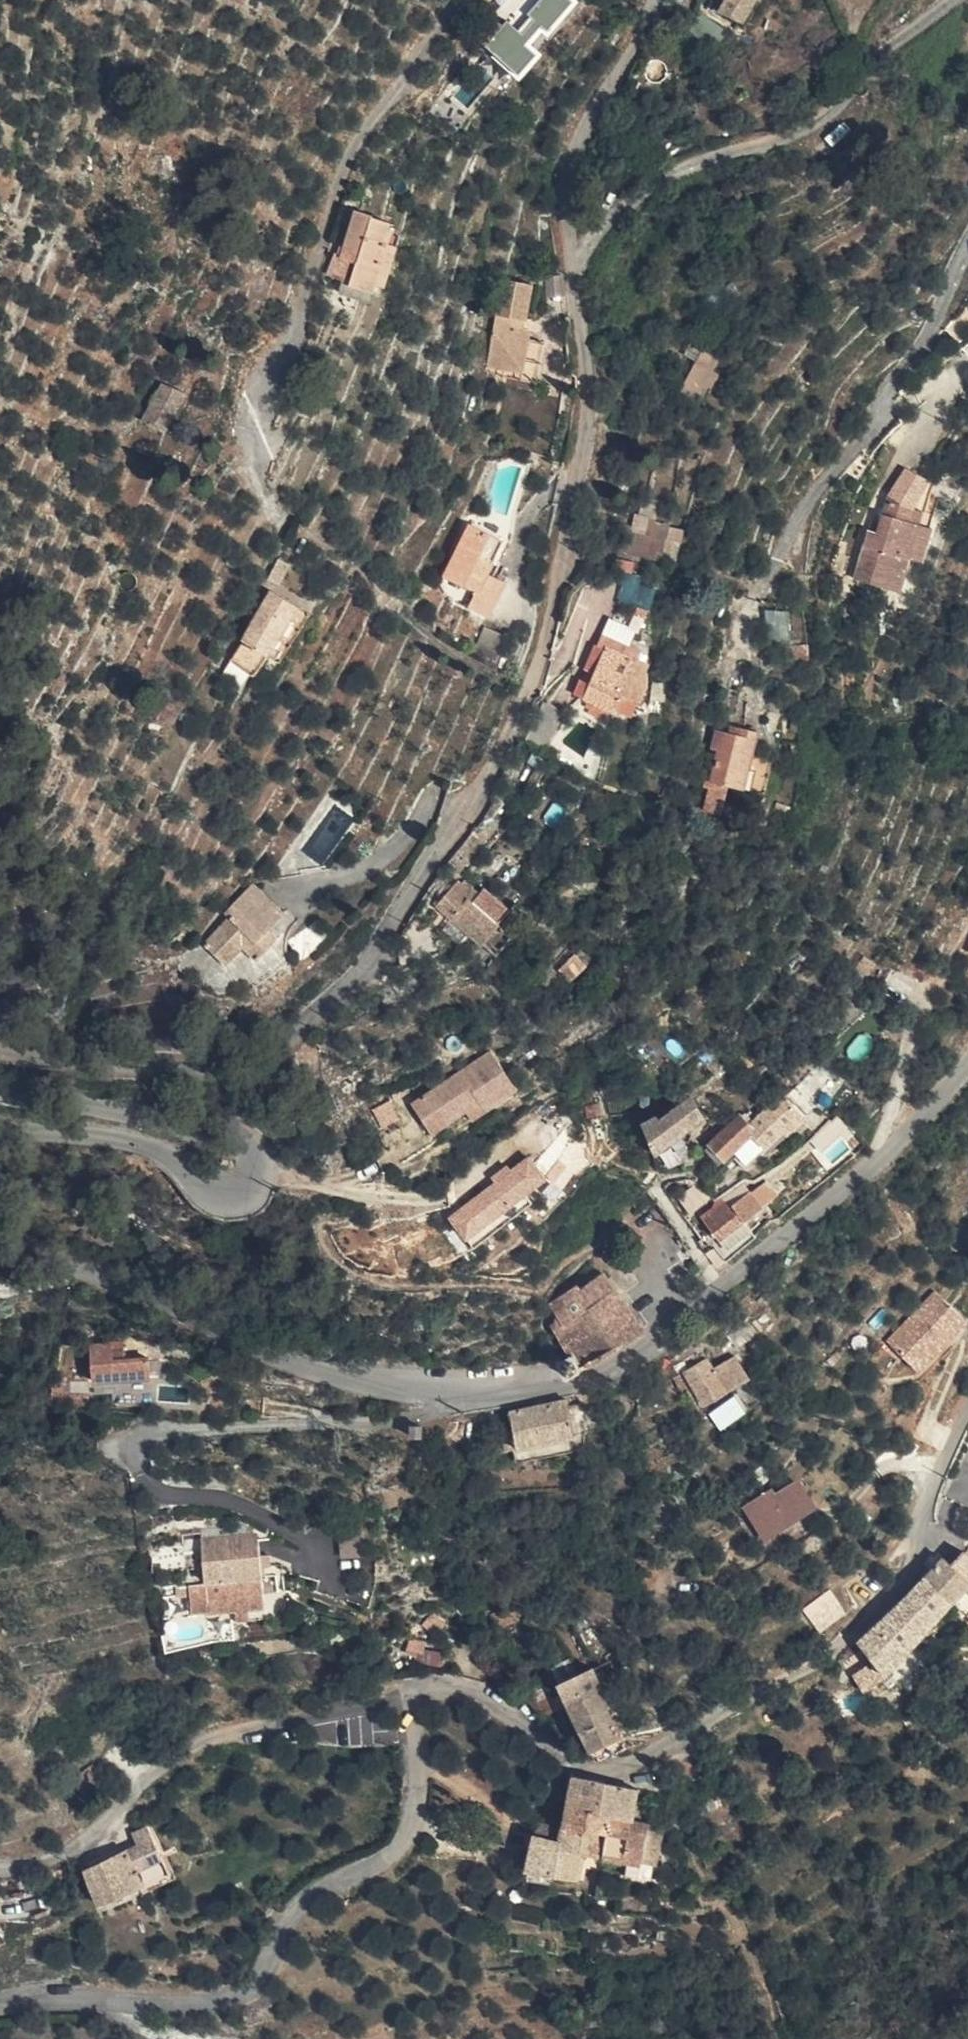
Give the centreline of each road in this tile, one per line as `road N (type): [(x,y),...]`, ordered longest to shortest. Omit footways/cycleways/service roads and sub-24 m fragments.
road 1 (unclassified): [(0,2002),(58,1991),(203,1994),(252,1981),(277,1954),(298,1901),(405,1845),(414,1830),(420,1779),(414,1705),(431,1690),(467,1691),(552,1768),(601,1782),(793,1679),(842,1644),(915,1566),(925,1498),(967,1412)]
road 2 (residential): [(0,1054),(205,1086),(239,1079),(313,1015),(381,936),(514,727),(538,659),(586,452),(591,383),(570,271)]
road 3 (tertiary): [(0,1252),(90,1275),(326,1379),(438,1394),(551,1394),(592,1382),(666,1332),(888,1152),(967,1067)]
road 4 (tertiary): [(0,1090),(193,1130),(227,1141),(250,1165),(243,1185),(219,1197),(140,1147),(69,1136),(0,1137)]
road 5 (residential): [(473,0),(350,157),(293,332),(262,385),(262,430)]
road 6 (residential): [(570,271),(592,235),(666,179),(788,132),(948,0)]
road 7 (residential): [(967,248),(932,330),(862,437),(823,480),(783,562)]
road 8 (residential): [(570,271),(570,186),(584,133),(645,32),(653,0)]

